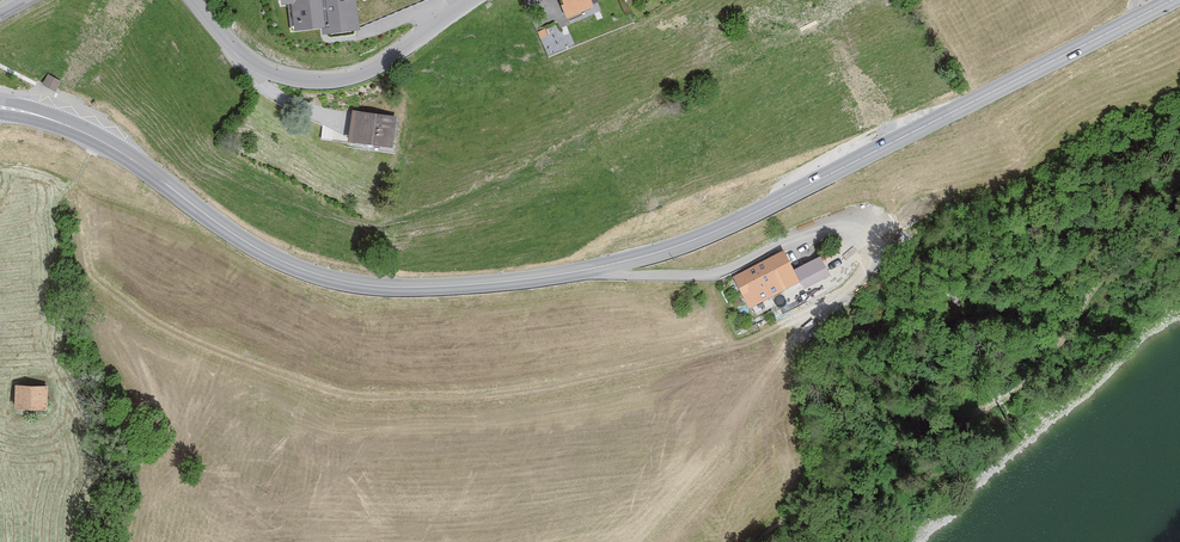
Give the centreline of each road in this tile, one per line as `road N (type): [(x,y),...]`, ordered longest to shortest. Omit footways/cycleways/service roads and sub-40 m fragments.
road 1 (secondary): [(42,117),(133,159),(235,235),(323,276),(429,289),(536,280),(693,242),(1175,0)]
road 2 (track): [(864,258),(837,290),(689,354),(497,392),(359,396),(190,340),(90,275)]
road 3 (track): [(855,0),(789,40),(687,82),(505,186),(417,218),(378,222)]
road 4 (unclassified): [(193,0),(259,68),(320,82),(374,69),(472,0)]

